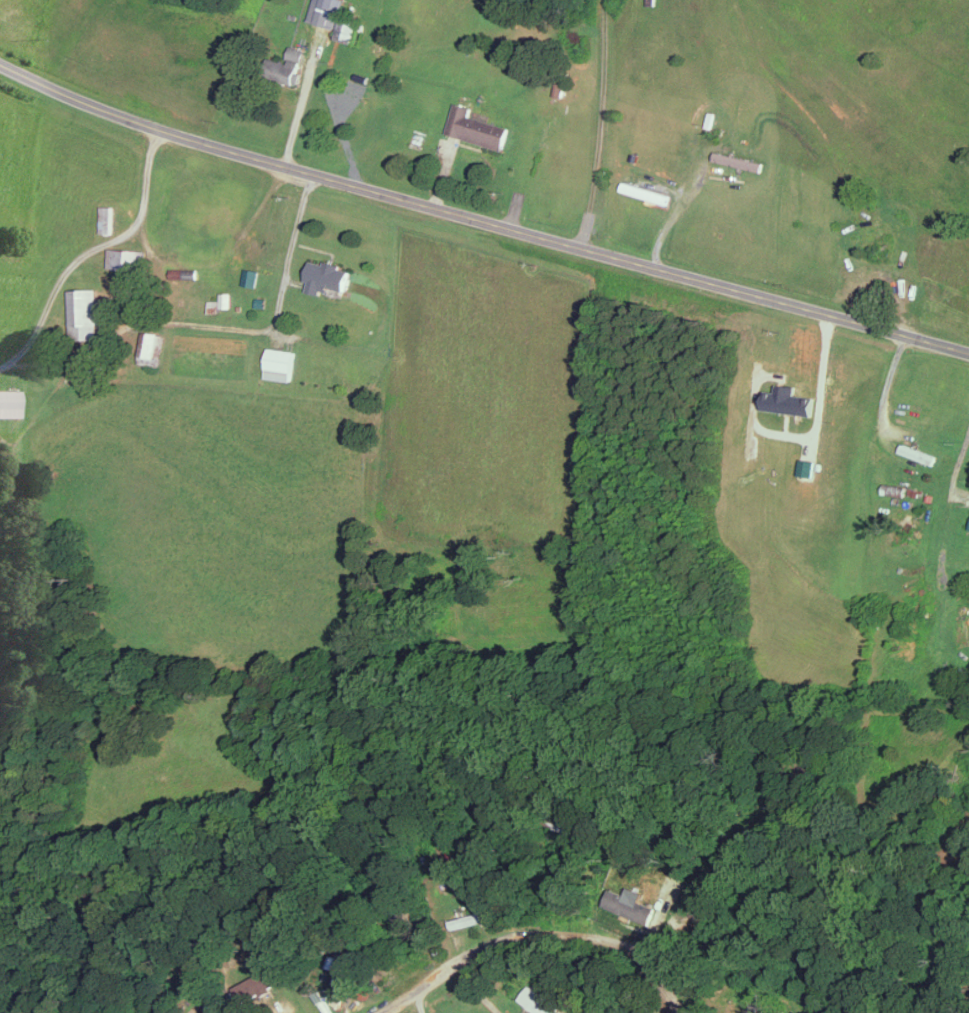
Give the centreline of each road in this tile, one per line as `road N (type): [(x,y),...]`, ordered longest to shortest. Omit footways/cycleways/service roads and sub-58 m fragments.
road 1 (tertiary): [(968,351),(194,139),(0,64)]
road 2 (residential): [(680,1012),(637,949),(558,934),(485,947),(378,1012)]

